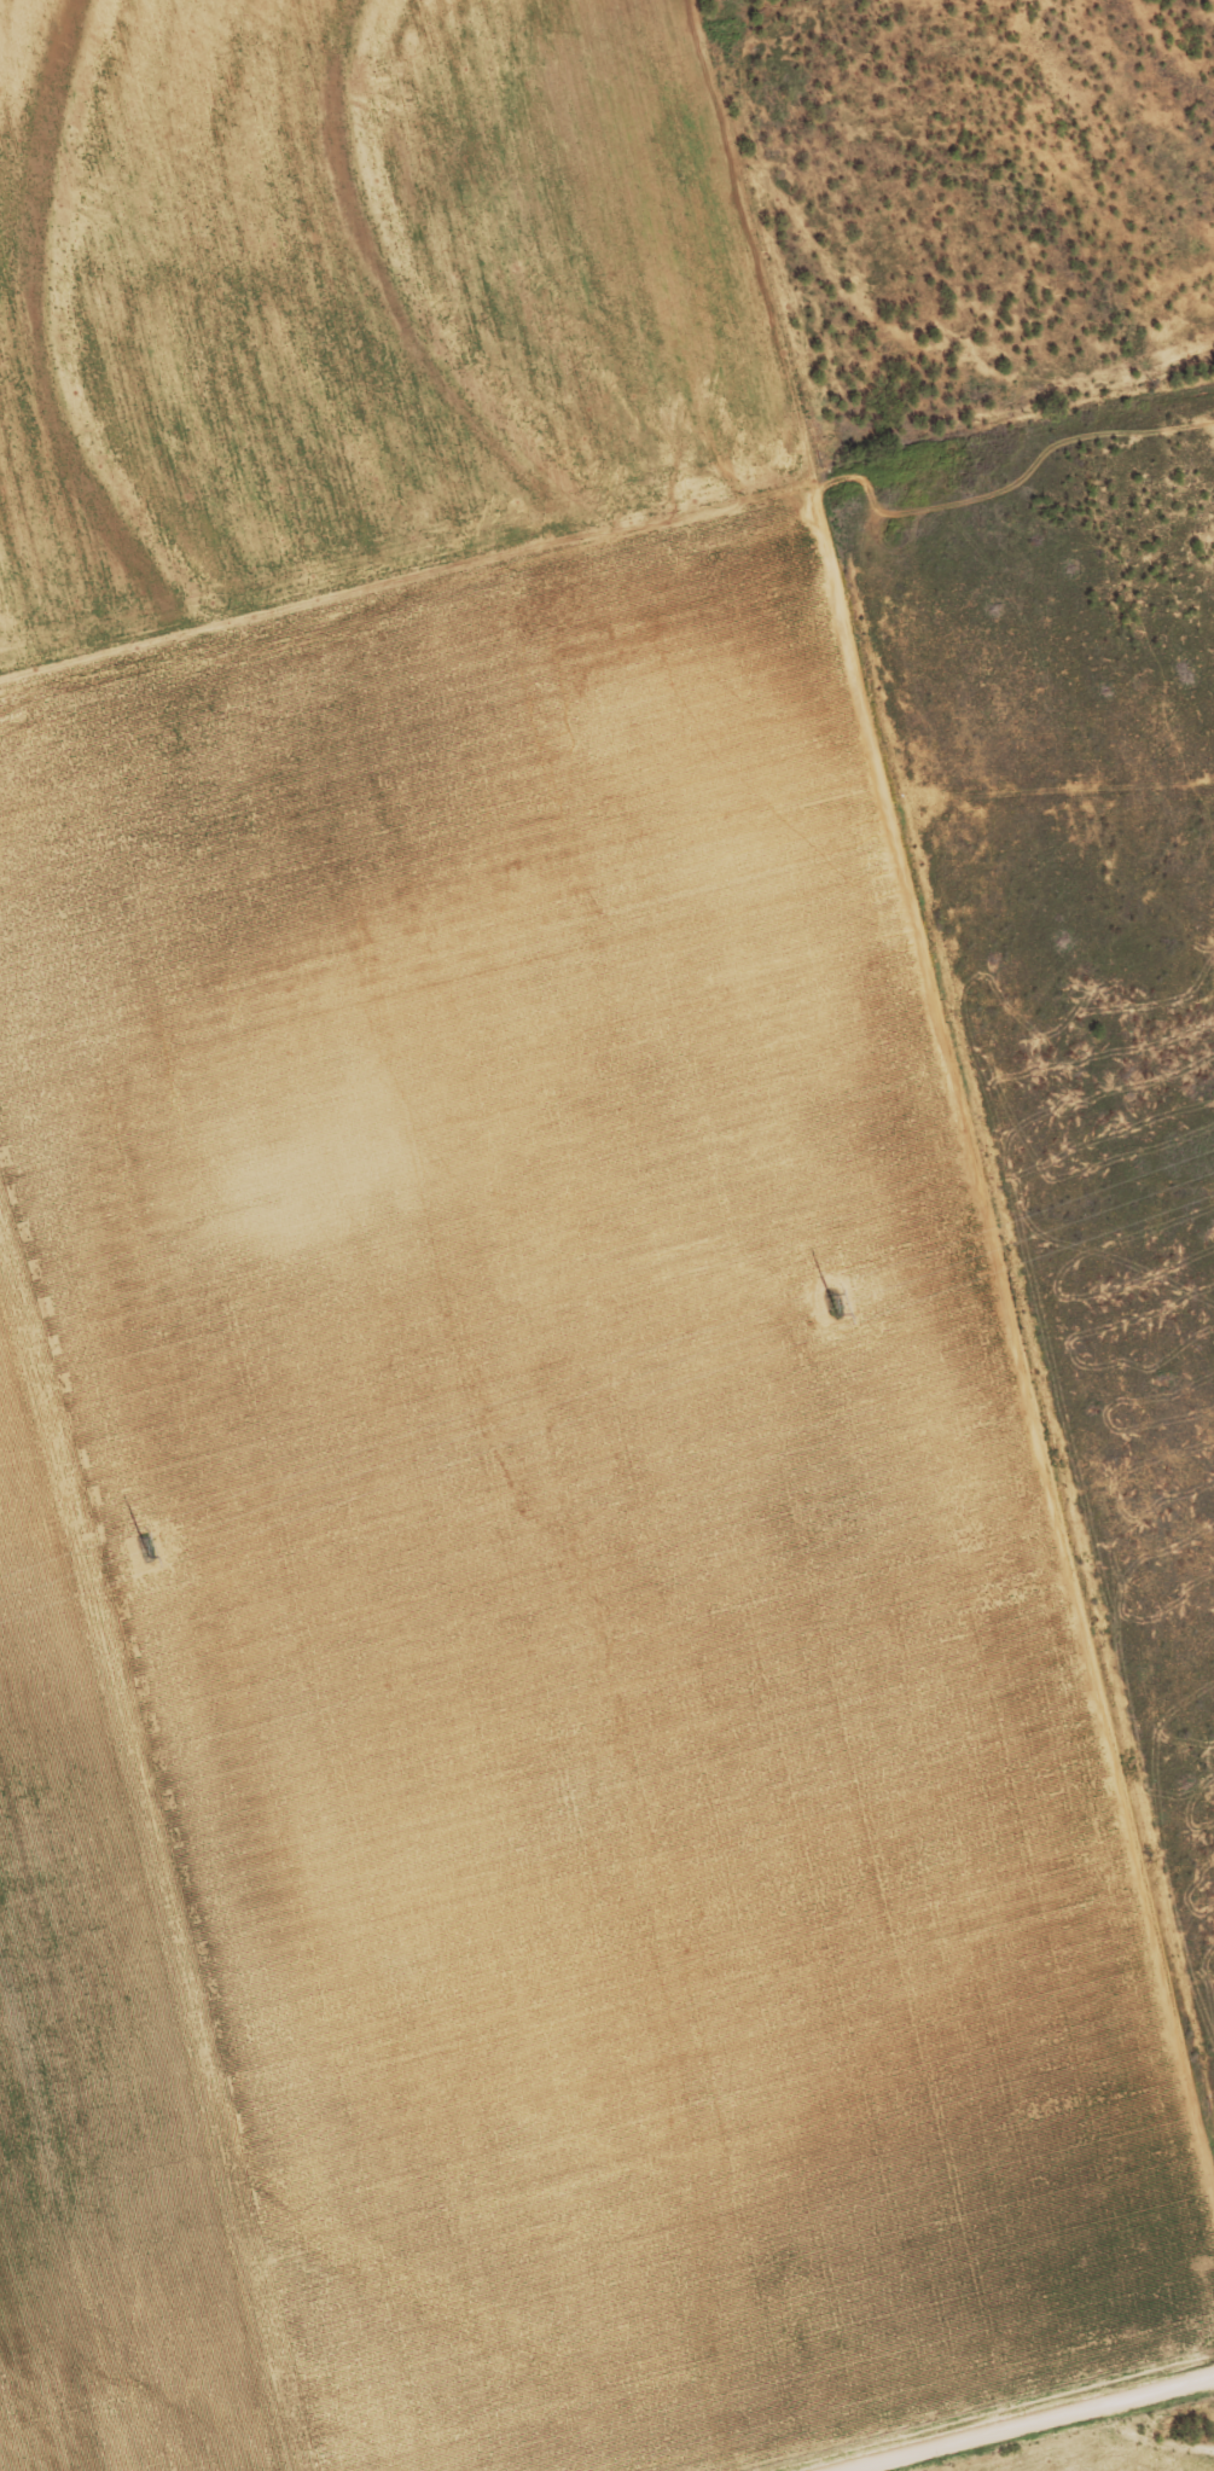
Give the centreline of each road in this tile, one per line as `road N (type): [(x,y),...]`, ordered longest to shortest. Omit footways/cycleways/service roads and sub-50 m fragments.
road 1 (track): [(1213,2254),(1150,2042),(1004,1336),(986,1322),(919,987),(692,0)]
road 2 (residential): [(989,2470),(1213,2414)]

